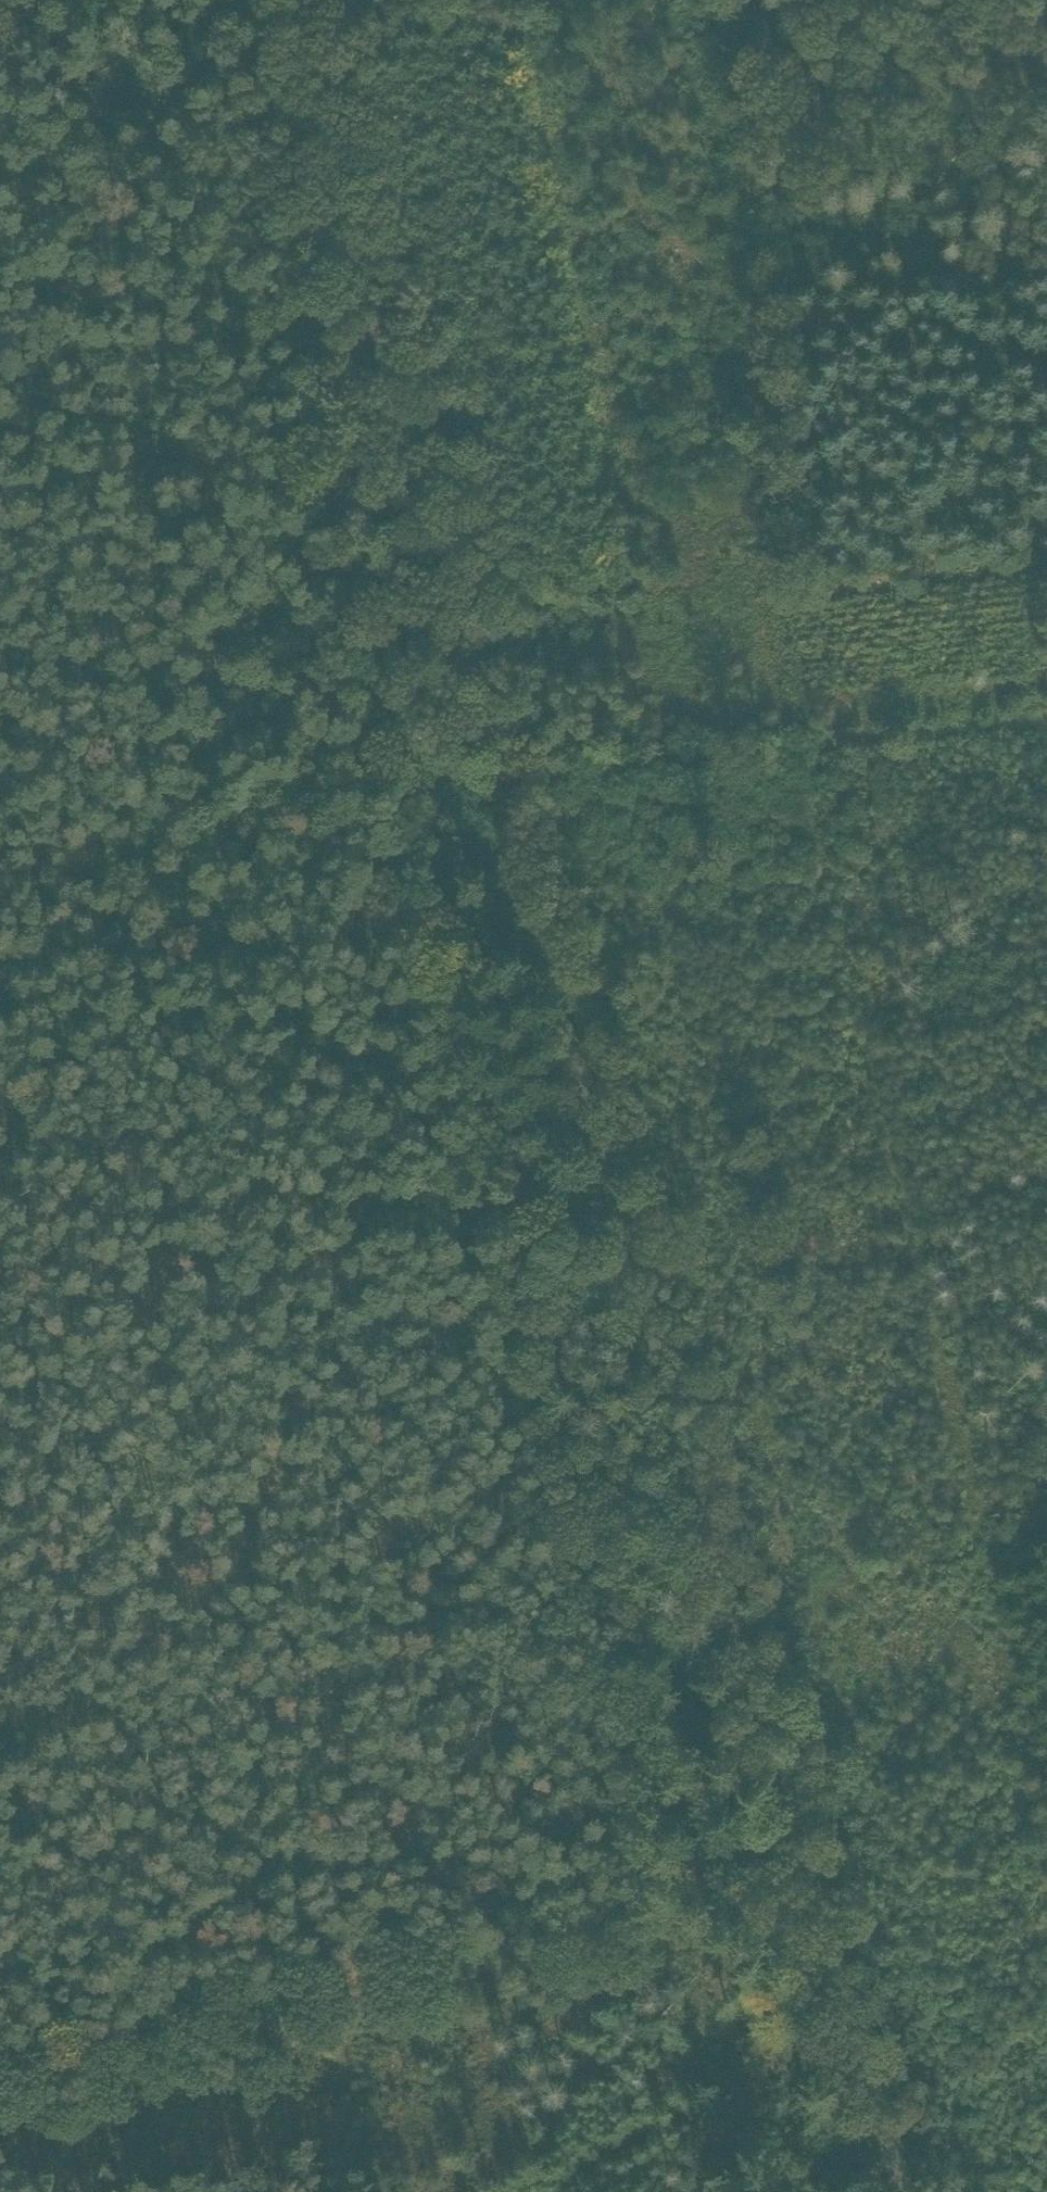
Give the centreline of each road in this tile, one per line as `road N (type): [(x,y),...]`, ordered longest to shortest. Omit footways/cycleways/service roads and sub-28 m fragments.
road 1 (unclassified): [(292,0),(899,2191)]
road 2 (track): [(0,900),(388,766),(493,738)]

